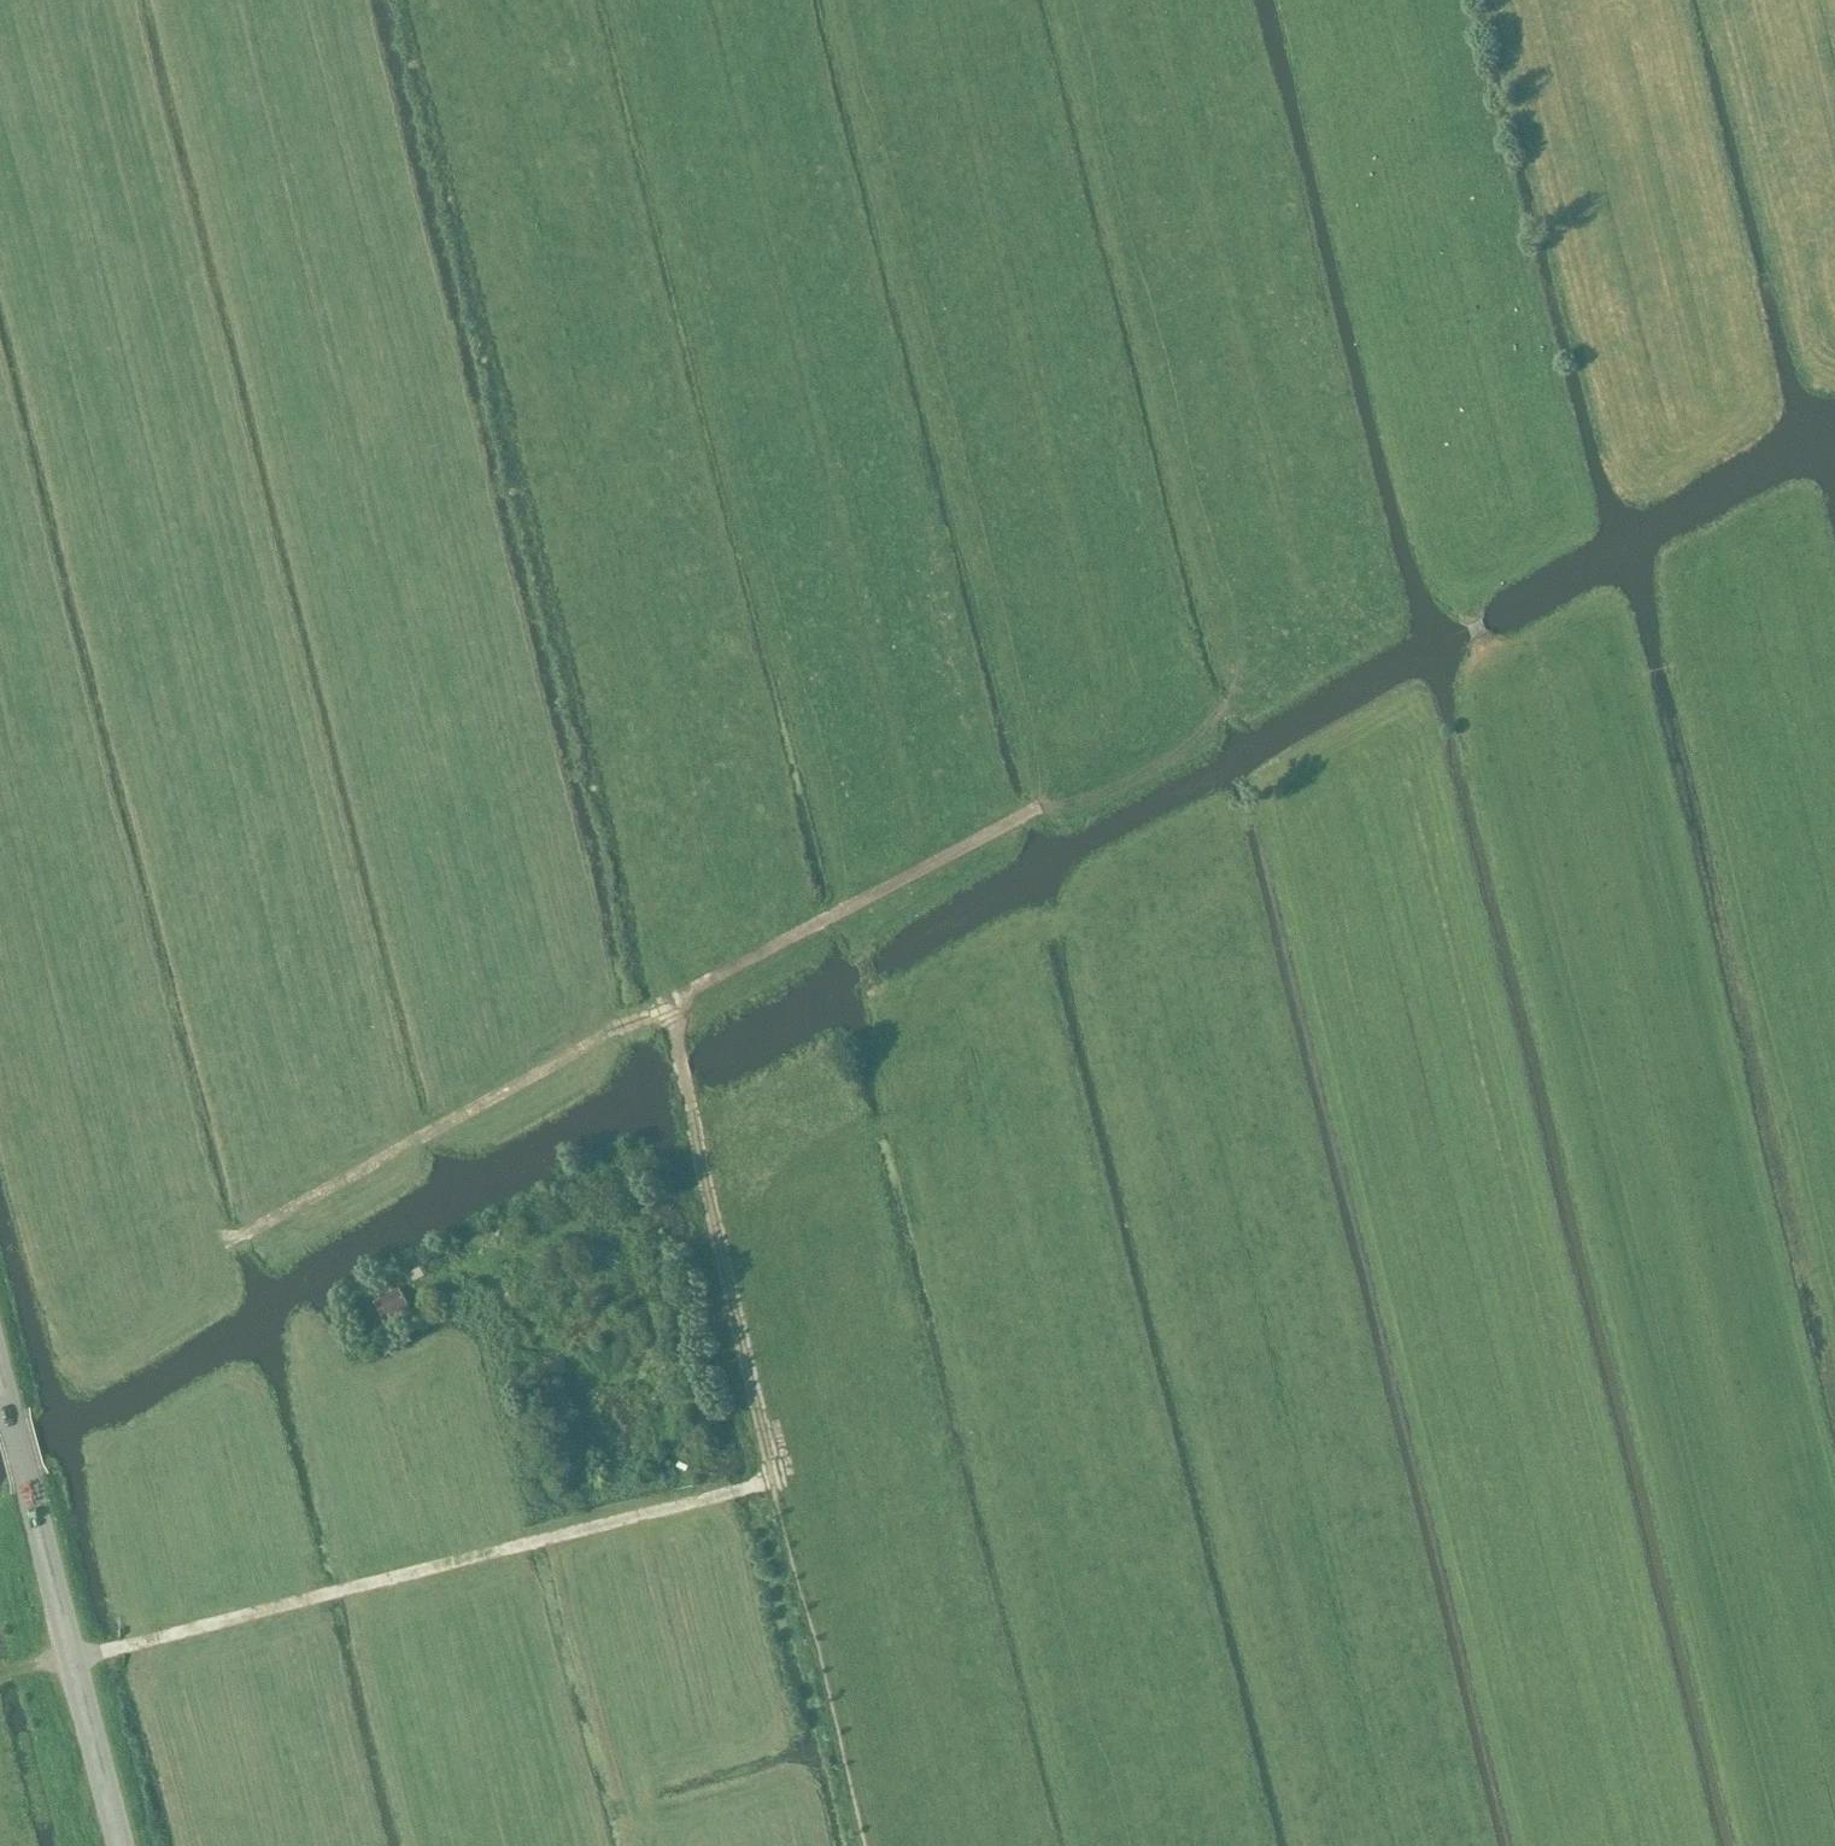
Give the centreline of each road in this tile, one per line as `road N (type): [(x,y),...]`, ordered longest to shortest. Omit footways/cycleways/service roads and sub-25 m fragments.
road 1 (tertiary): [(119,1845),(0,1364)]

